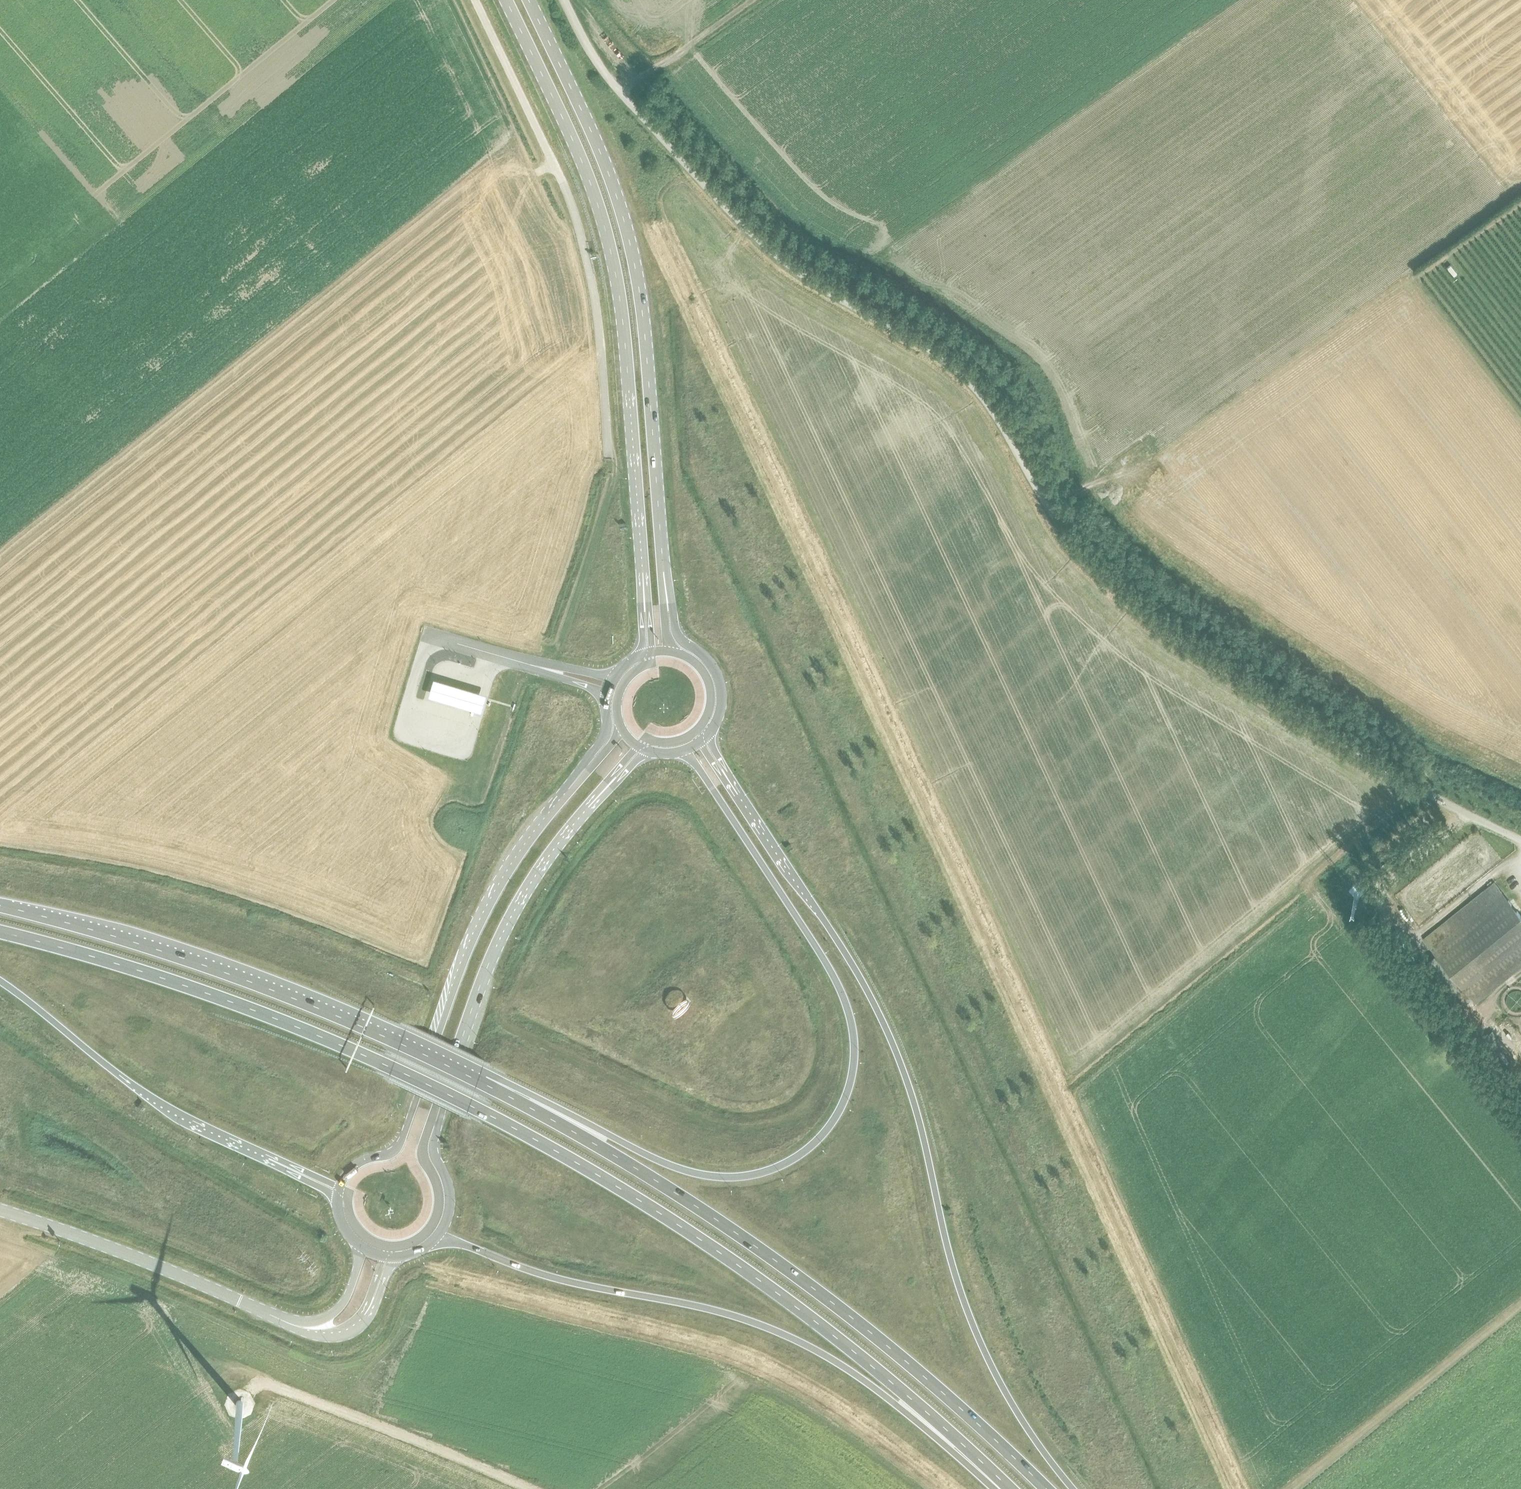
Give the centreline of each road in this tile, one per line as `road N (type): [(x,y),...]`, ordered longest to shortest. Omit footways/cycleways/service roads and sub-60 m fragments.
road 1 (unclassified): [(1520,840),(1433,797),(1126,596),(1078,550),(983,403),(949,366),(800,279),(681,170),(604,72),(562,0)]
road 2 (trunk): [(0,932),(291,1024),(535,1139),(722,1254),(960,1443)]
road 3 (trunk): [(686,749),(846,1001),(853,1073),(832,1122),(769,1170),(711,1175),(669,1165),(484,1083)]
road 4 (trunk): [(1073,1488),(1018,1413),(977,1334),(919,1118),(869,991),(730,783)]
road 5 (trunk): [(1047,1488),(807,1283),(615,1155),(484,1083)]
road 6 (primary): [(506,0),(577,149),(616,275),(644,604)]
road 7 (primary): [(667,602),(628,230),(595,137),(528,0)]
road 8 (trunk): [(438,1236),(555,1278),(766,1326),(848,1368),(960,1443)]
road 9 (track): [(1520,204),(1154,463),(1085,488),(1052,512)]
road 10 (trunk): [(484,1083),(241,978),(0,906)]
road 11 (primary): [(586,766),(526,842),(476,928),(397,1148),(358,1164),(340,1188)]
road 12 (unclassified): [(608,455),(598,323),(576,218),(475,0)]
road 13 (primary): [(437,1118),(489,961),(543,864),(606,788)]
road 14 (trunk): [(0,982),(136,1088),(308,1173)]
road 15 (tertiary): [(0,1210),(300,1327)]
road 16 (track): [(530,1488),(254,1378)]
road 17 (primary): [(388,1245),(418,1239),(436,1215),(439,1193),(423,1152),(437,1118)]
road 18 (track): [(621,93),(753,0)]
road 19 (primary): [(708,733),(720,708),(719,681),(679,636),(667,602)]
road 20 (primary): [(438,1236),(450,1198),(433,1150),(437,1118)]

